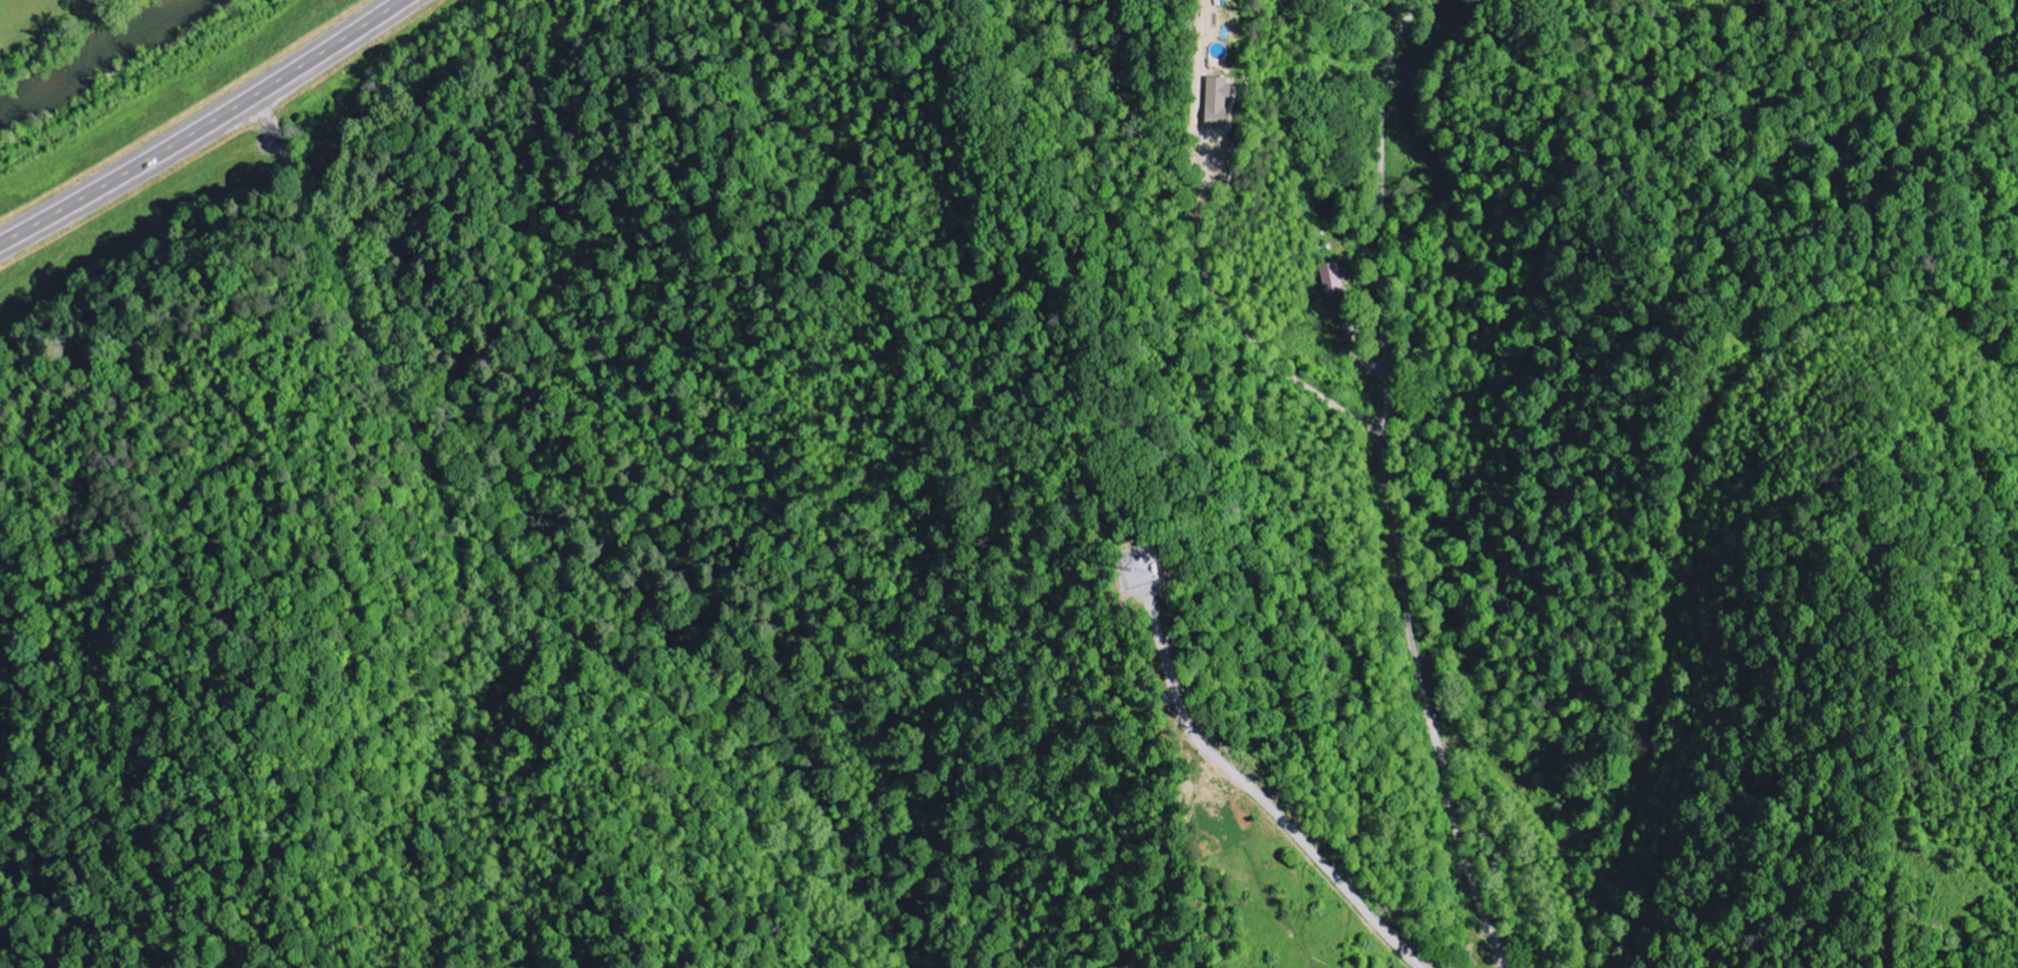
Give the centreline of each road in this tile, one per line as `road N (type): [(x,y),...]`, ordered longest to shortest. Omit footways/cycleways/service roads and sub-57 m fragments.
road 1 (trunk): [(0,244),(169,149),(402,0)]

